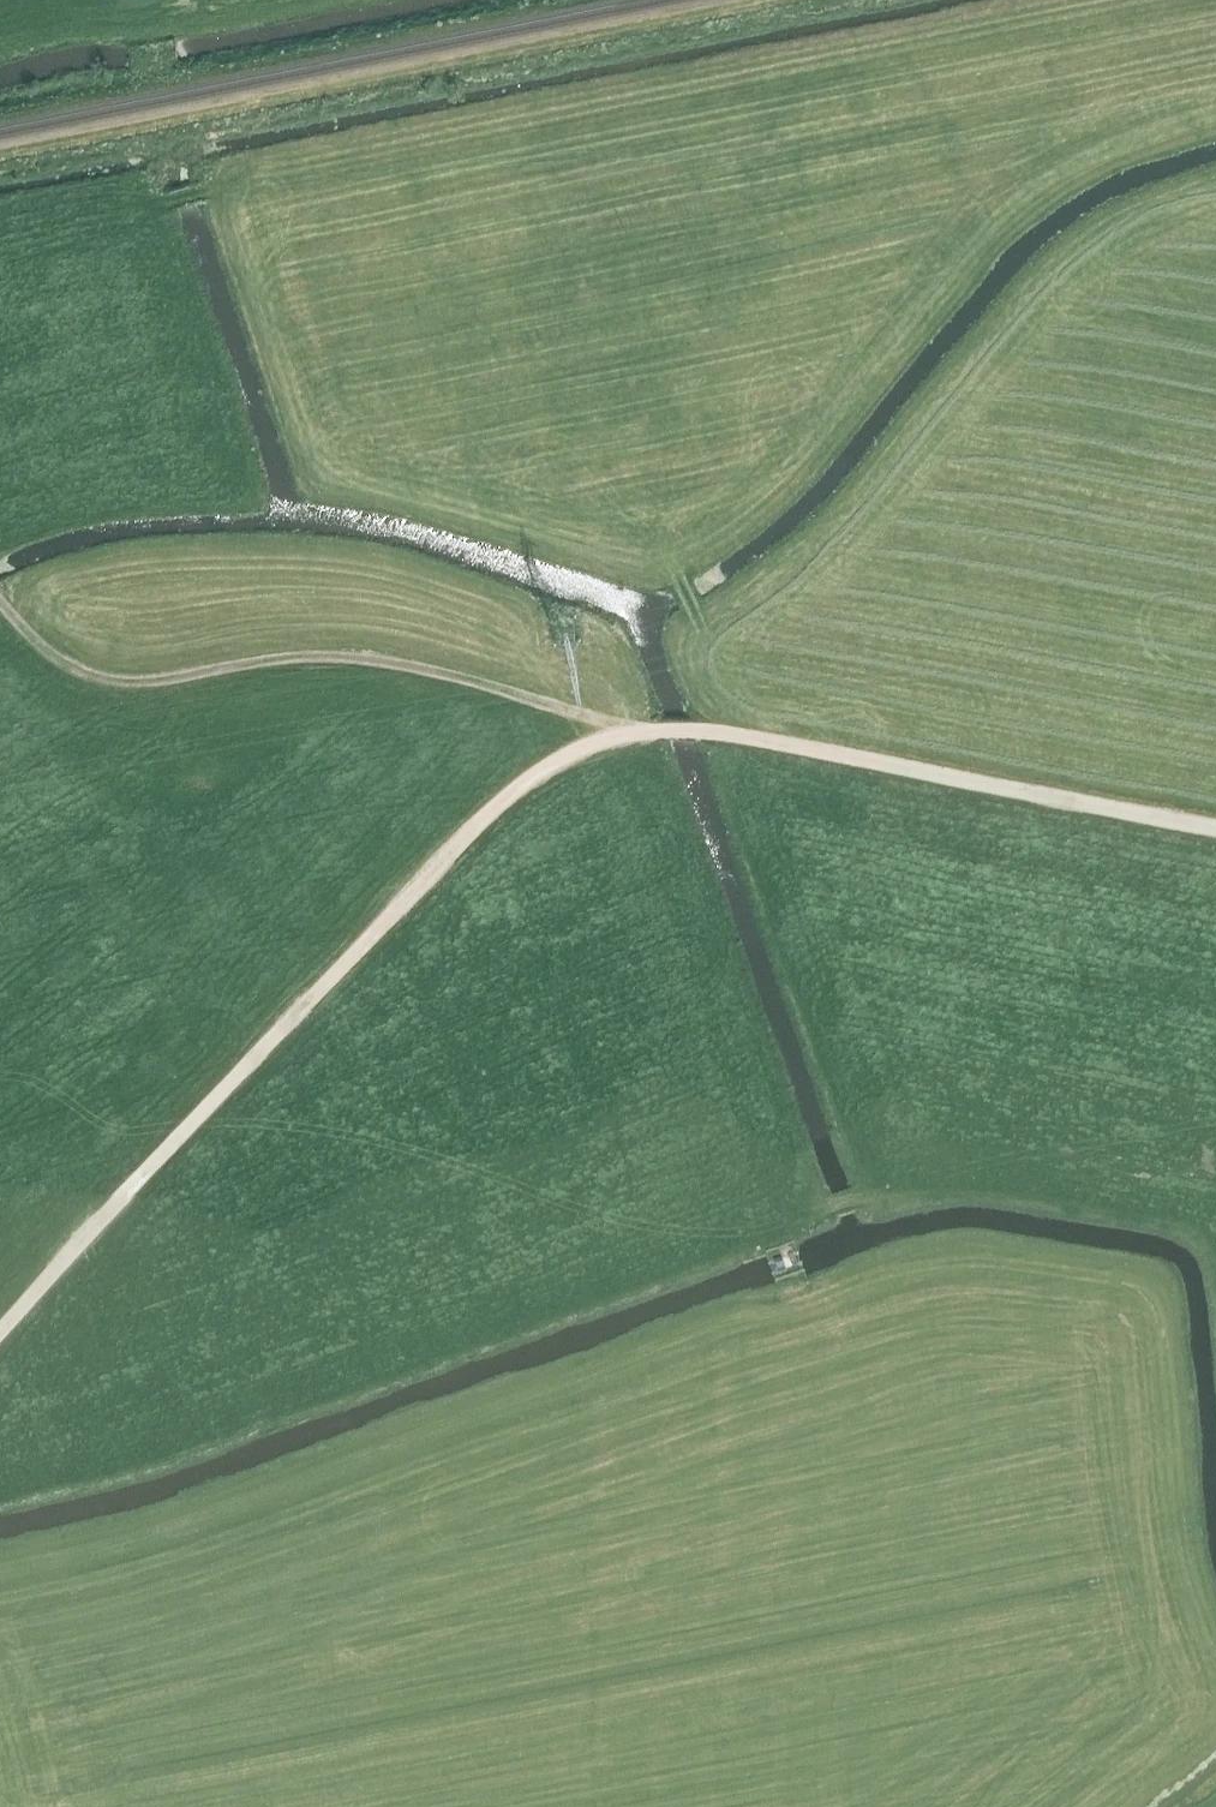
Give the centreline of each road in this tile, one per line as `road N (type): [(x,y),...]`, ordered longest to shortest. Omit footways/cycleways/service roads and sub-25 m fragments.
road 1 (track): [(1215,828),(711,733),(639,730),(594,743),(480,818),(0,1326)]
road 2 (track): [(639,730),(448,671),(342,651),(136,687),(81,675),(33,641),(0,602)]

